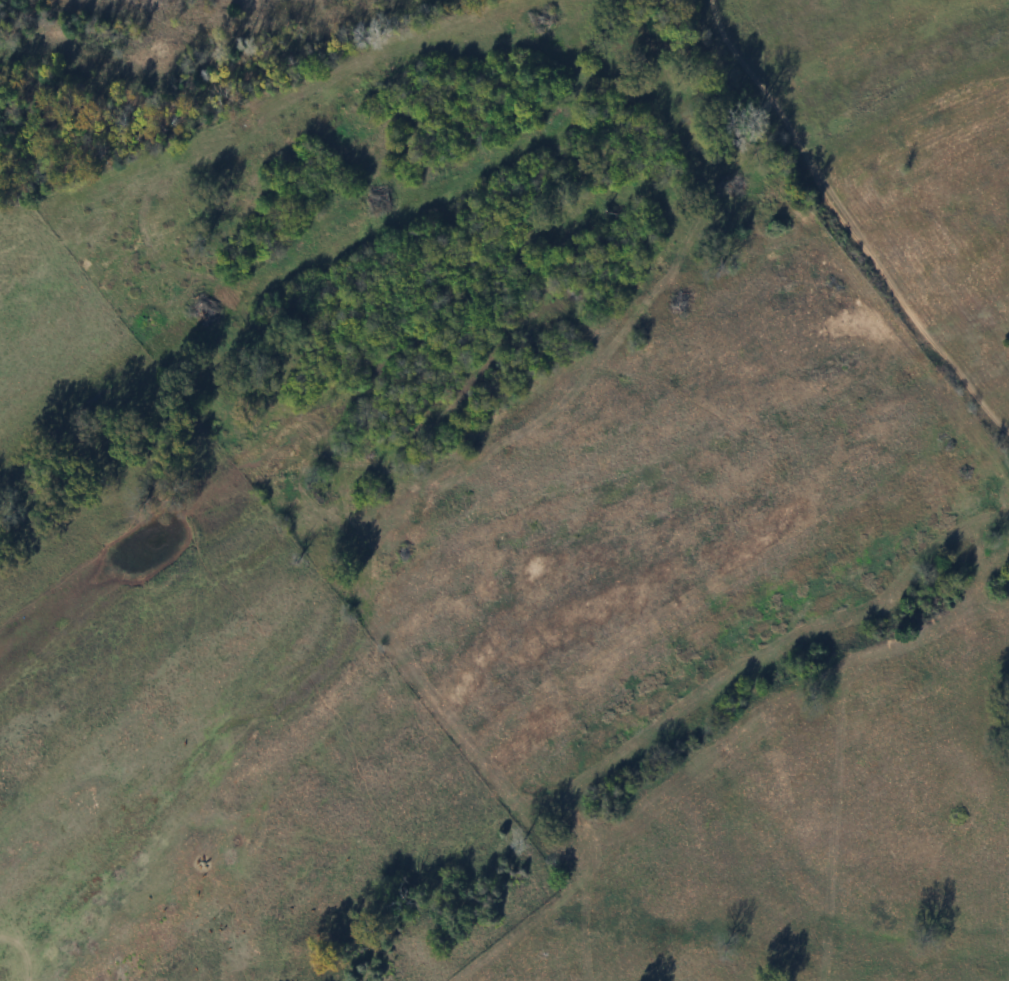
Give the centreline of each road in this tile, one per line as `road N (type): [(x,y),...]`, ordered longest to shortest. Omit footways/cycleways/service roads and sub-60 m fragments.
road 1 (residential): [(1008,379),(888,232)]

